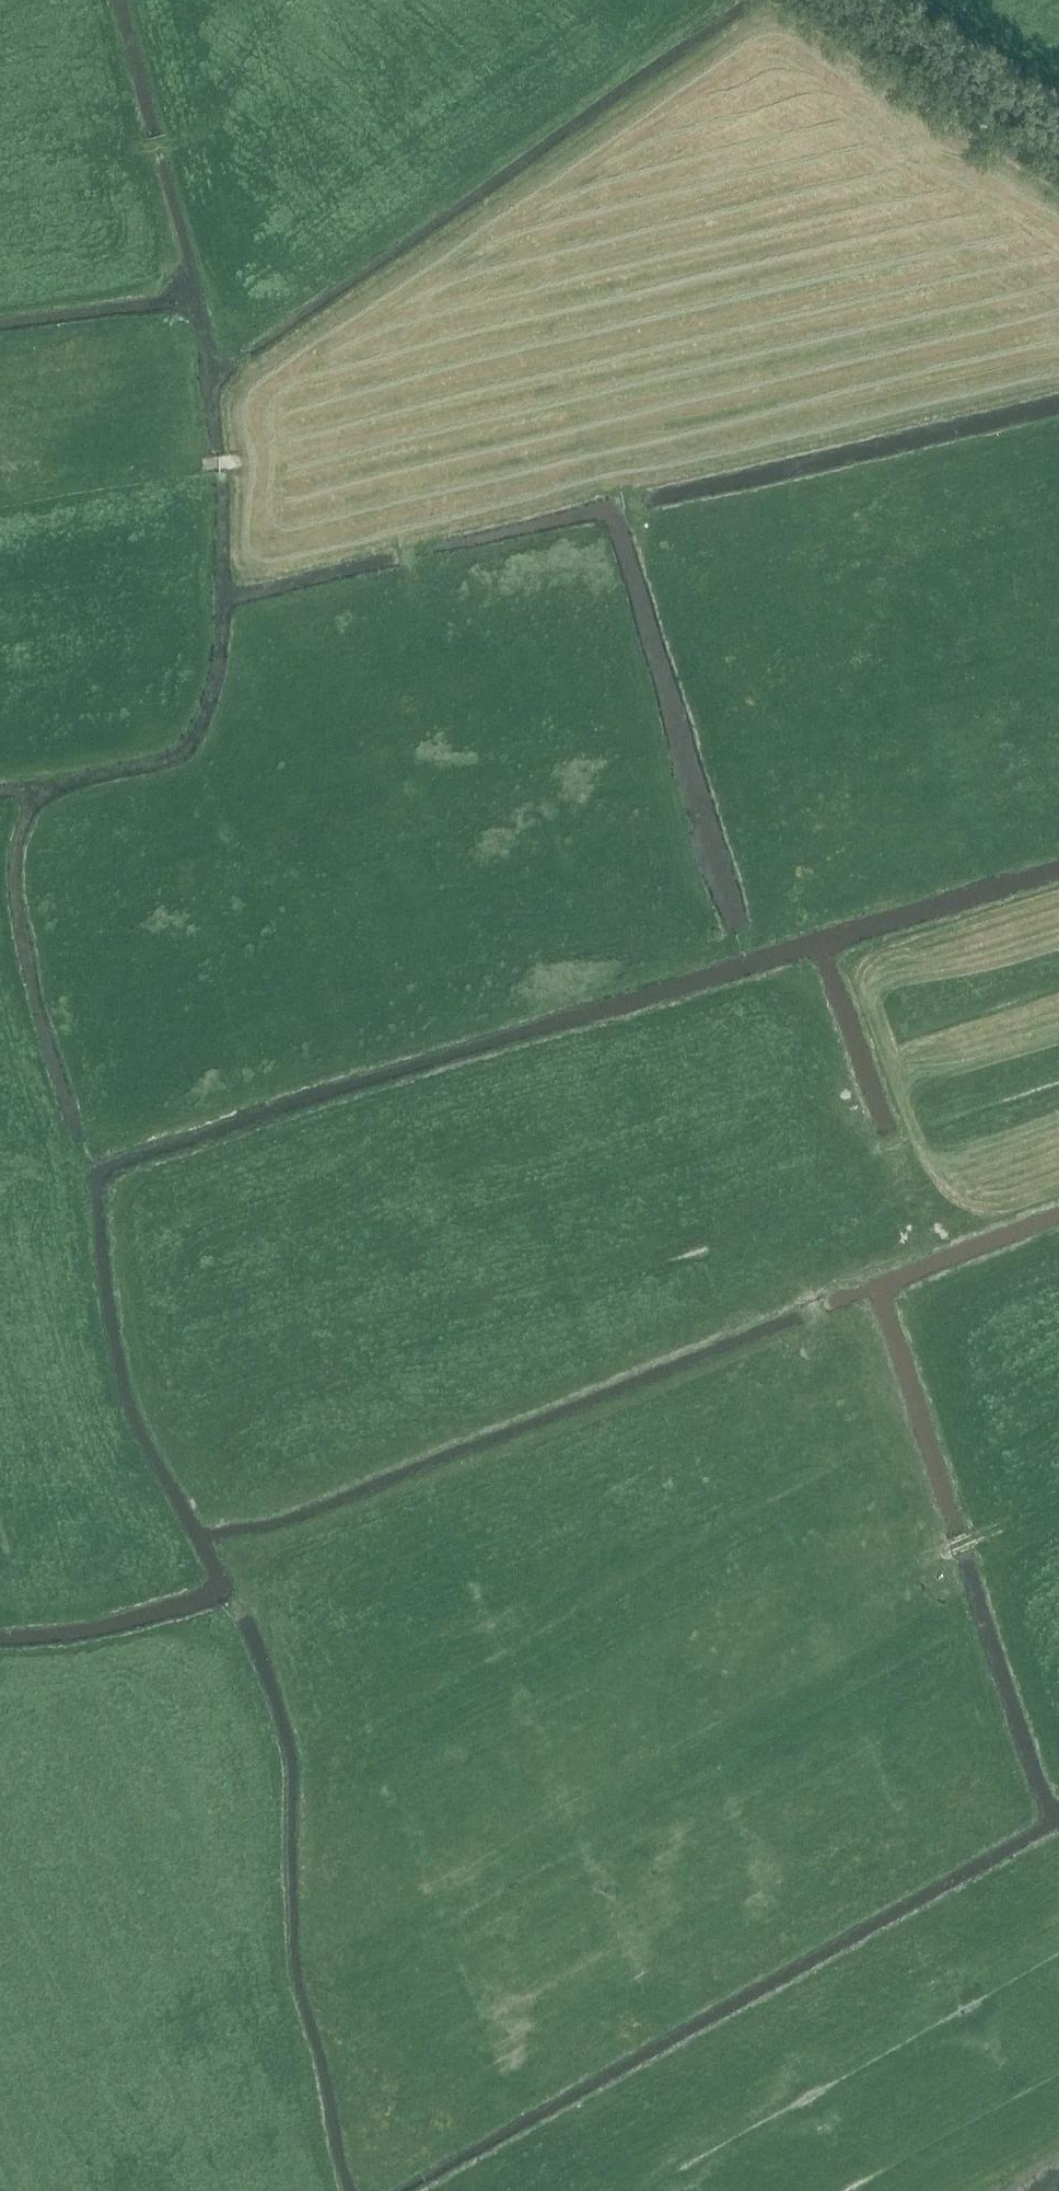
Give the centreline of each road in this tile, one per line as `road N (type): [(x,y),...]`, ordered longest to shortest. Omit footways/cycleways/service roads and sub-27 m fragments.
road 1 (unclassified): [(1058,124),(858,0)]

